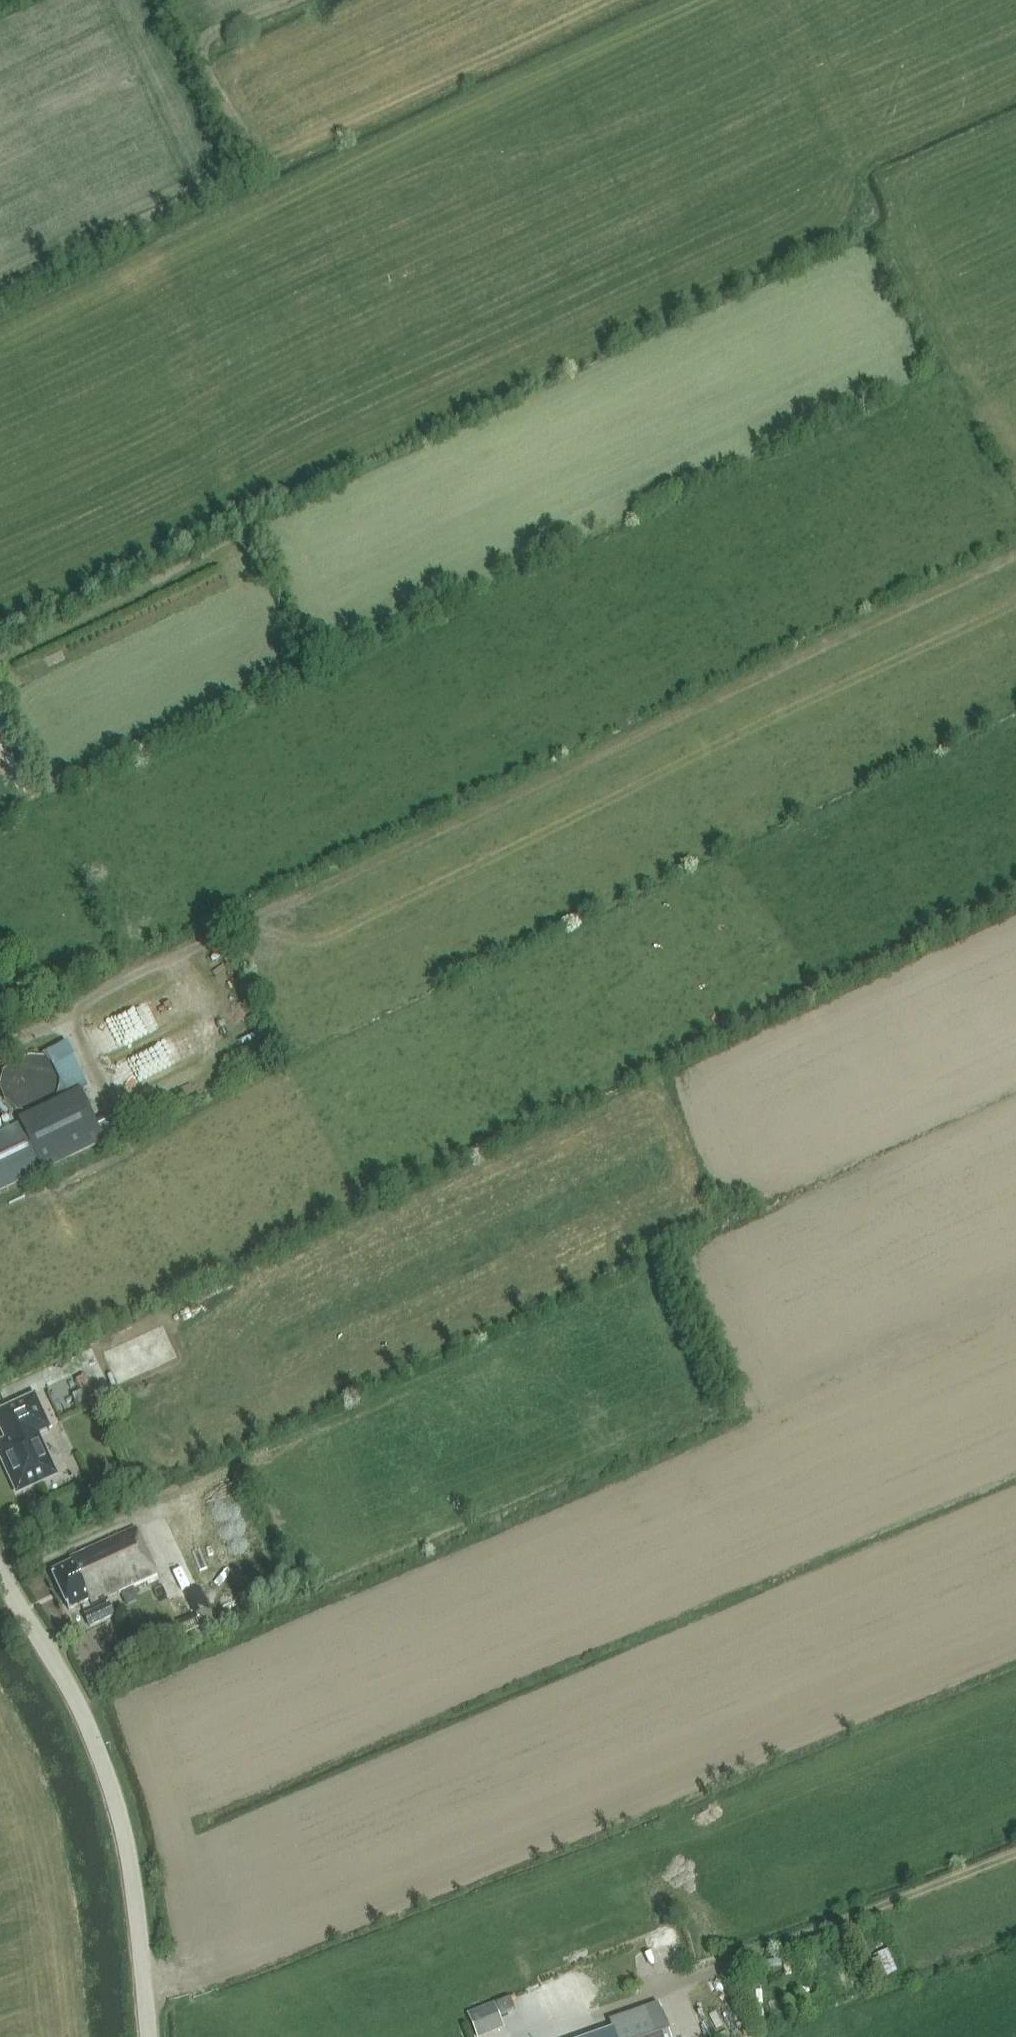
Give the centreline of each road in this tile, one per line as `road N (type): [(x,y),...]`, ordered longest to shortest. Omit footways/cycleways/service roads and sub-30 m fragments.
road 1 (tertiary): [(148,2036),(127,1843),(96,1739),(0,1578)]

